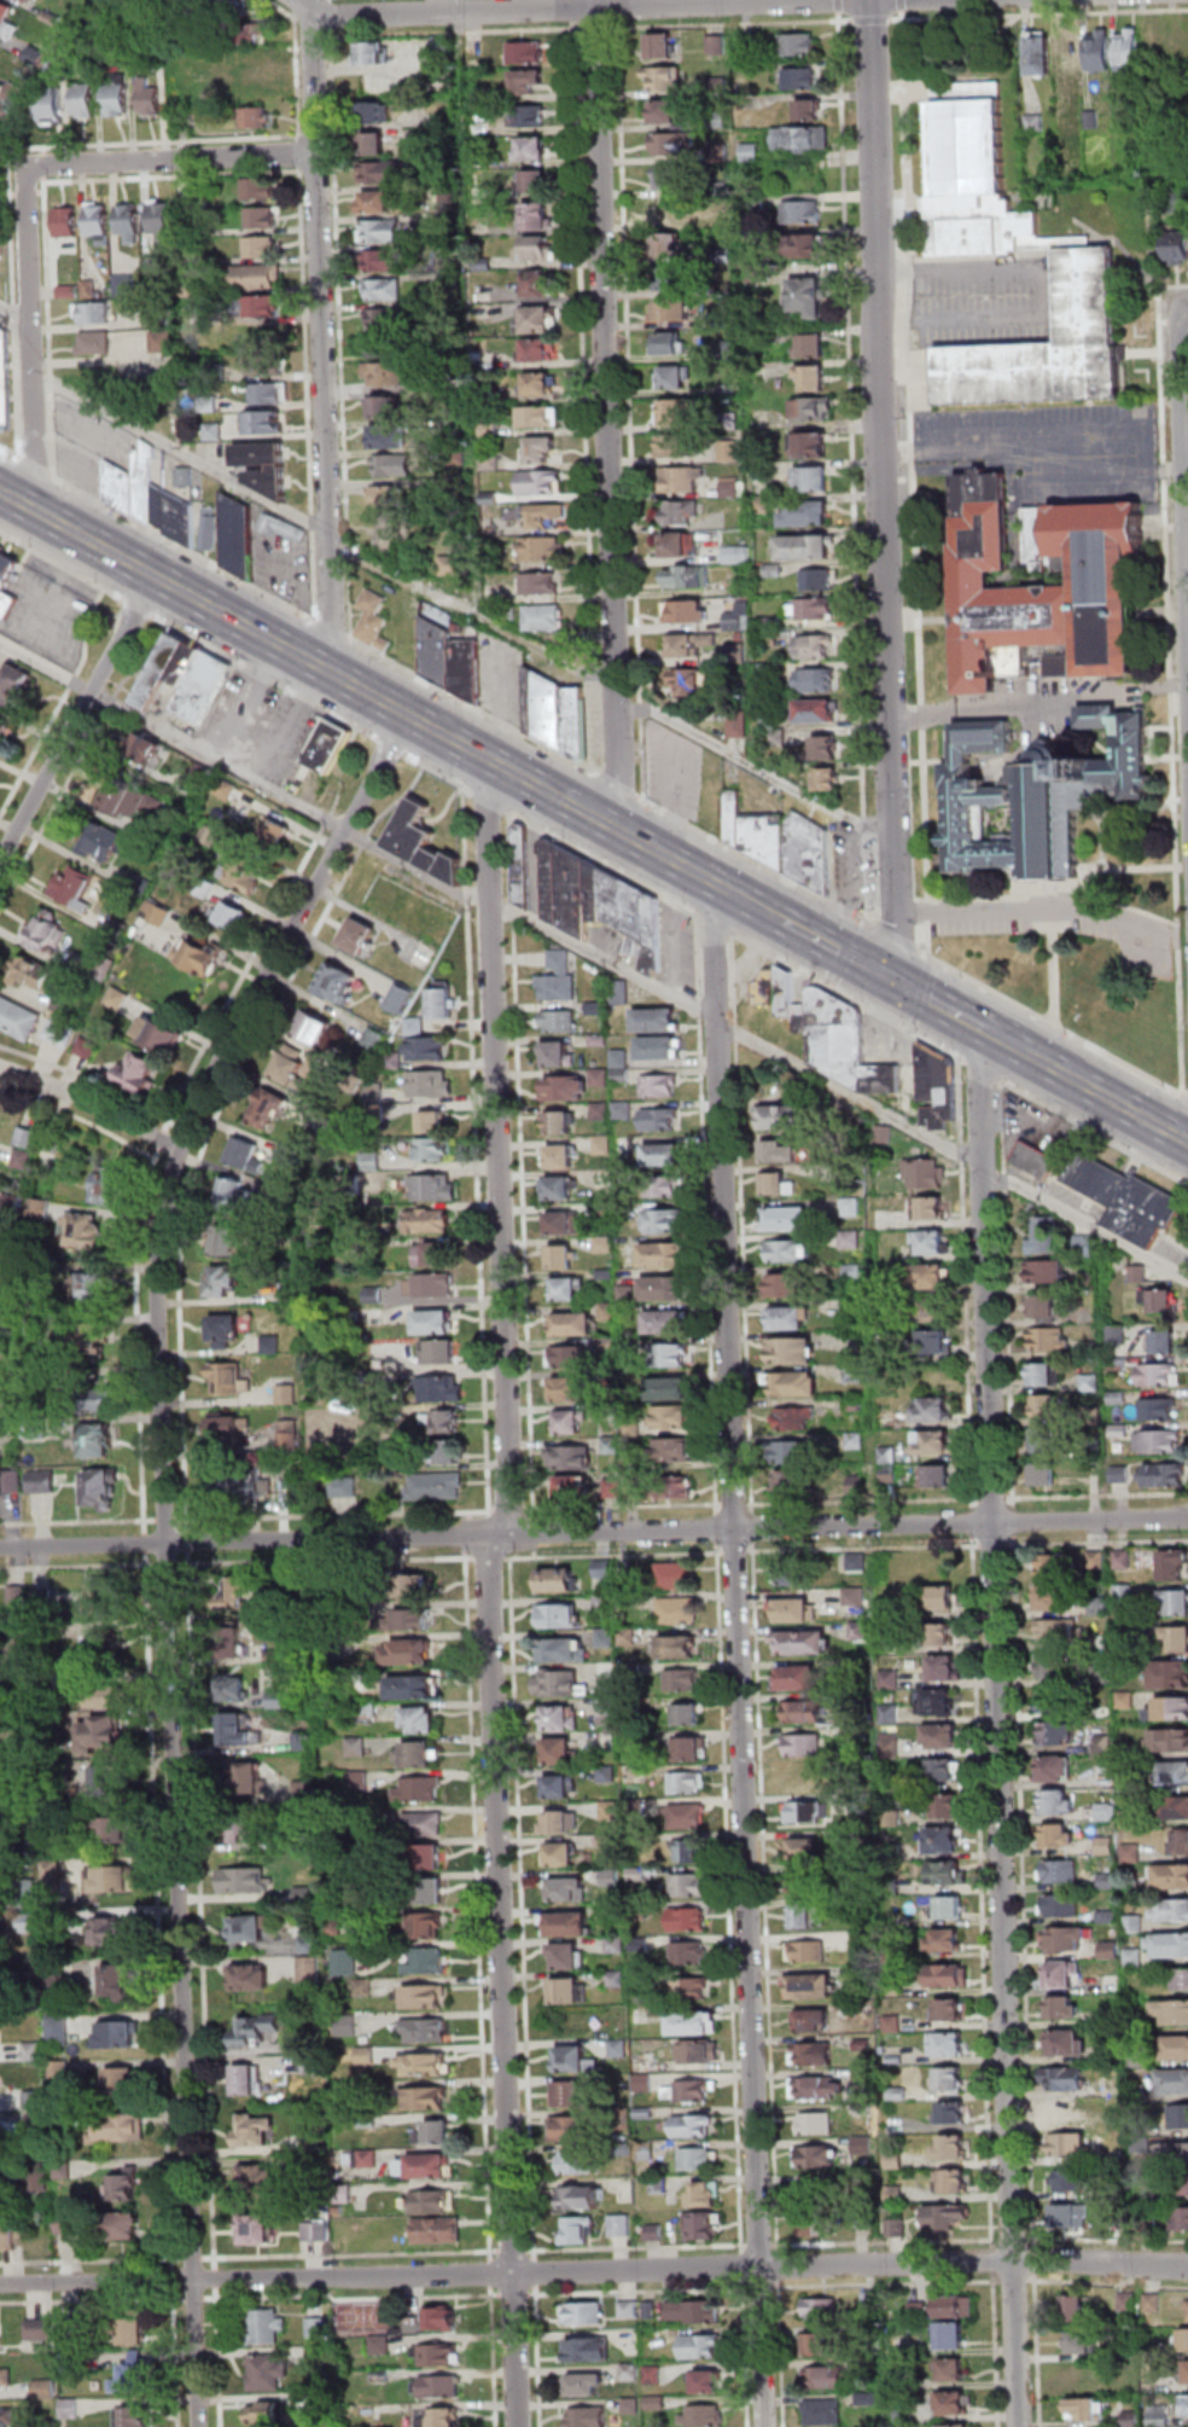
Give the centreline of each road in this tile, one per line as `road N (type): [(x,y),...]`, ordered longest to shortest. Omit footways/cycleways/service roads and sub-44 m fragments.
road 1 (residential): [(201,2426),(161,1241),(194,1115),(409,716)]
road 2 (residential): [(767,2426),(709,882)]
road 3 (residential): [(1019,2426),(982,1030)]
road 4 (residential): [(1187,2266),(1047,2260),(0,2285)]
road 5 (residential): [(896,983),(870,0)]
road 6 (residential): [(518,2426),(488,1532)]
road 7 (primary): [(741,899),(0,492)]
road 8 (residential): [(619,832),(595,0)]
road 9 (residential): [(509,1532),(488,899),(491,763)]
road 10 (residential): [(1187,1518),(488,1532)]
road 11 (residential): [(331,674),(313,0)]
road 12 (residential): [(27,506),(35,468),(27,174),(34,166),(318,152)]
road 13 (residential): [(870,0),(313,14)]
road 14 (residential): [(488,1532),(0,1547)]
road 15 (residential): [(1187,689),(1177,331),(1183,314)]
road 16 (residential): [(0,861),(151,576)]
road 17 (residential): [(180,1148),(0,1068)]
road 18 (primary): [(1187,1144),(1027,1055)]
road 19 (primary): [(896,983),(779,921)]

